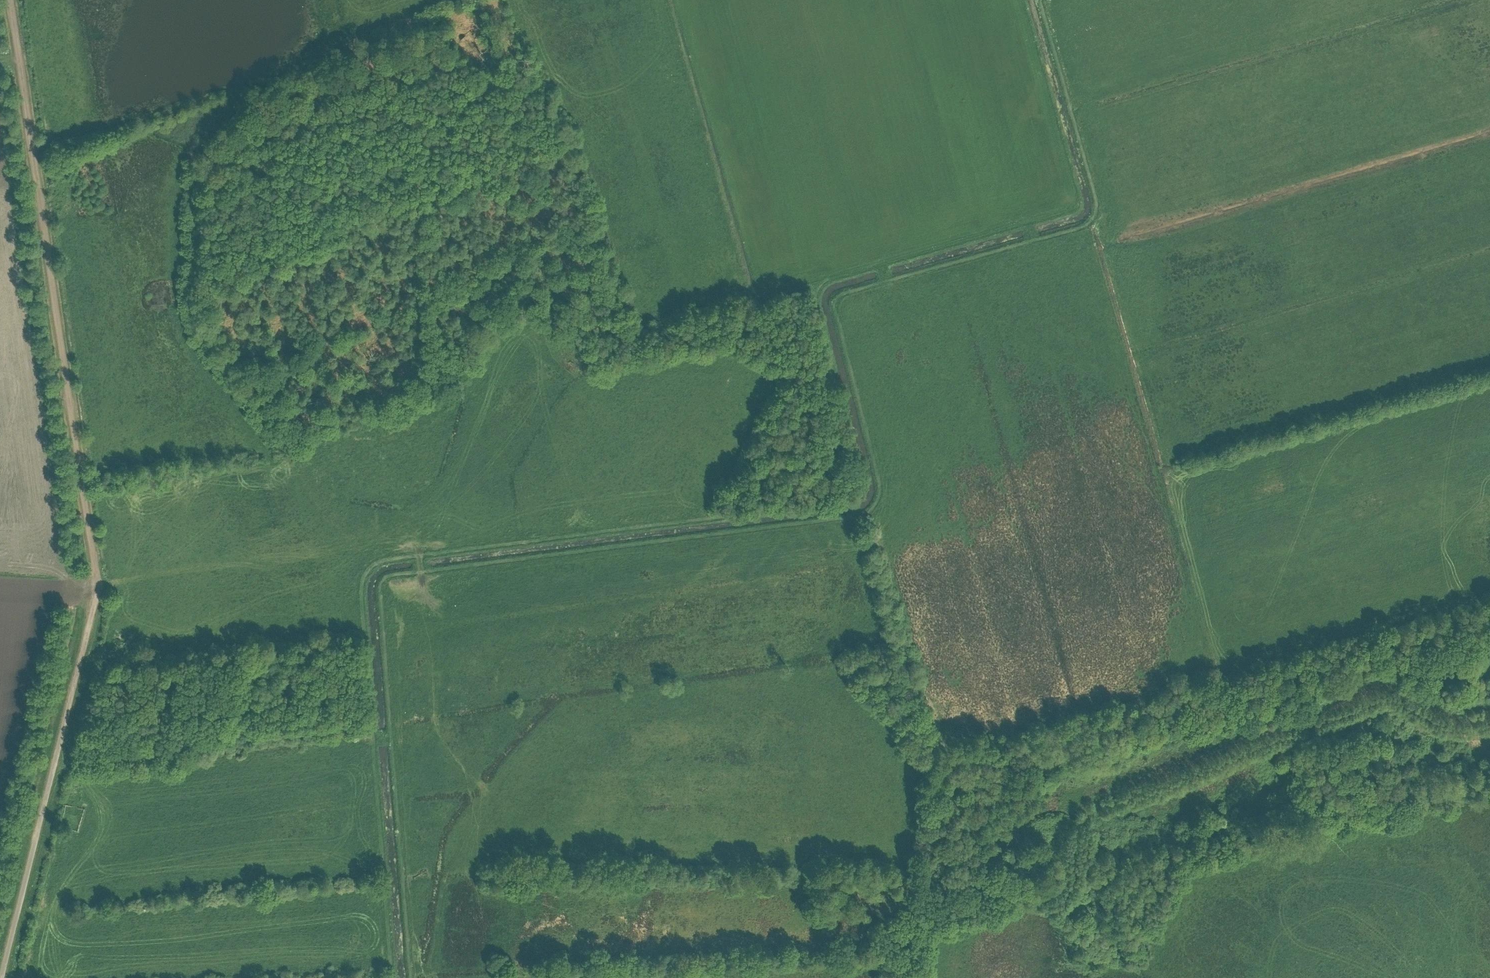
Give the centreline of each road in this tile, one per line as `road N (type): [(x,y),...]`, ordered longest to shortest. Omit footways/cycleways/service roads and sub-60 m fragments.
road 1 (track): [(11,0),(93,555),(90,618)]
road 2 (unclassified): [(1,977),(90,618)]

